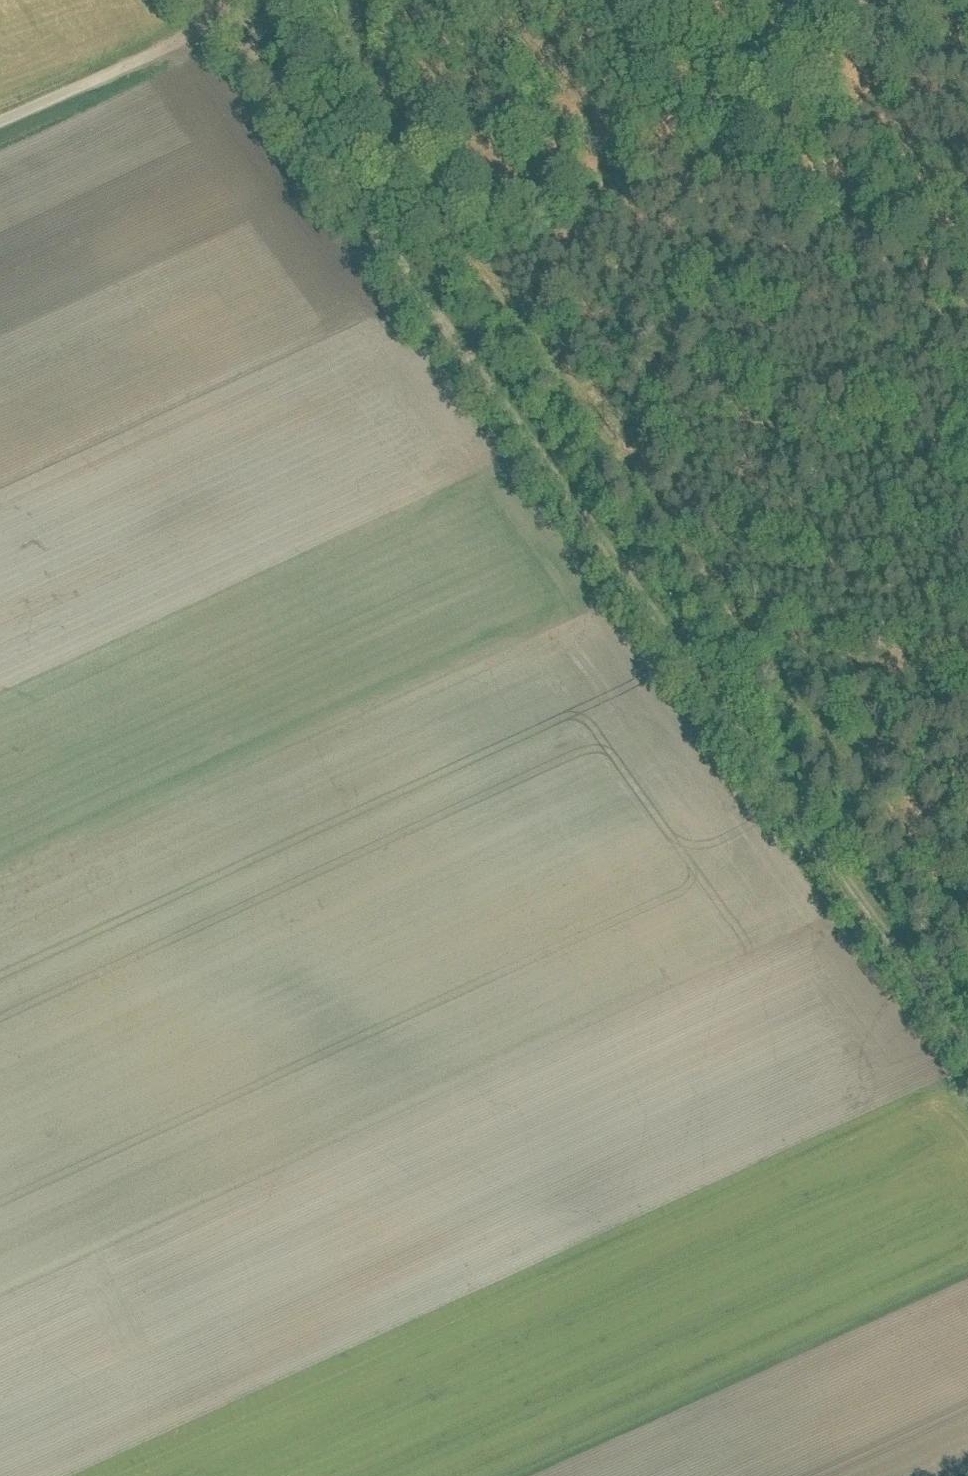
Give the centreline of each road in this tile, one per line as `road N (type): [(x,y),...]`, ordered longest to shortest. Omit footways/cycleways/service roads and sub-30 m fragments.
road 1 (track): [(209,0),(967,1045)]
road 2 (unclassified): [(0,122),(227,23)]

